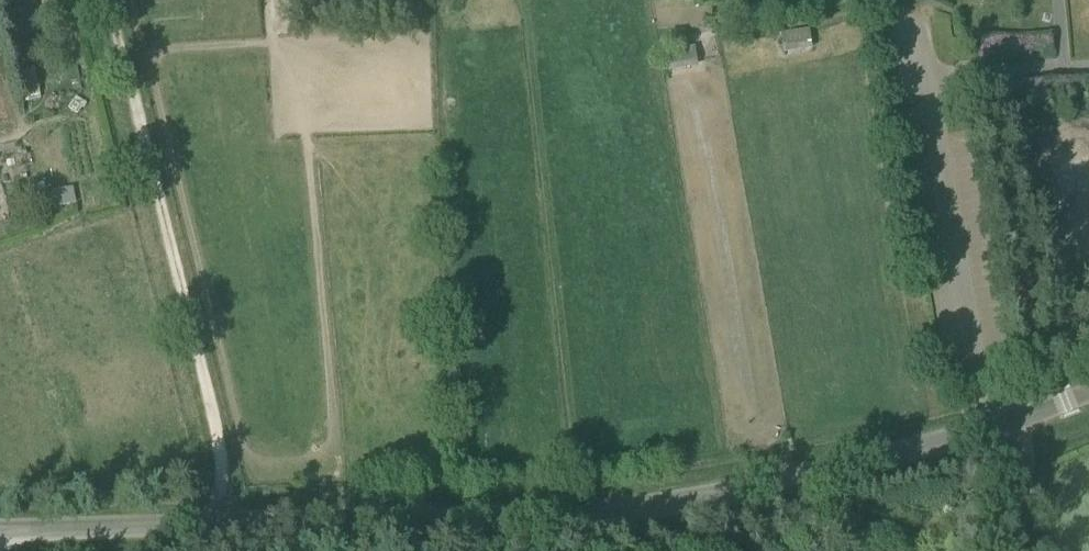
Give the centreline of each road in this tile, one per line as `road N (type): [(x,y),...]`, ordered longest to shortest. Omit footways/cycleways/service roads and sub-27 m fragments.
road 1 (residential): [(0,534),(237,532),(664,506),(836,473),(1088,393)]
road 2 (track): [(102,0),(237,532)]
road 3 (track): [(1014,422),(1026,457),(1027,550)]

